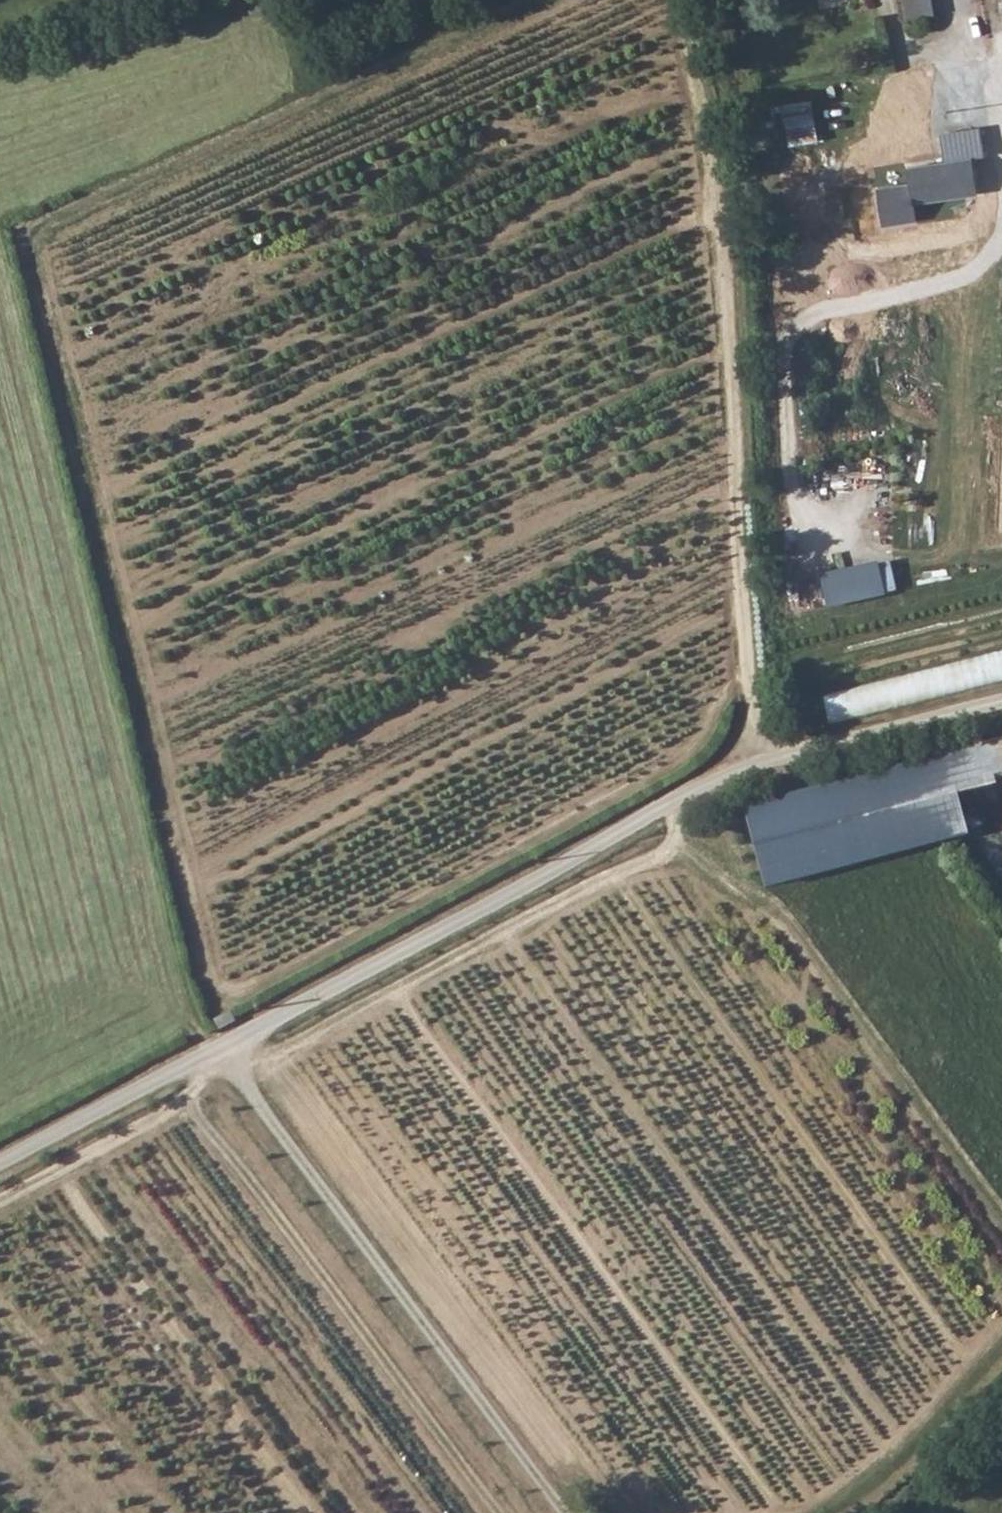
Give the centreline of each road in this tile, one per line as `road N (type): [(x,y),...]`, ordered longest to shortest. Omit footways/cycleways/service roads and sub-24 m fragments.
road 1 (unclassified): [(753,745),(214,1048)]
road 2 (unclassified): [(753,745),(815,746),(1001,701)]

